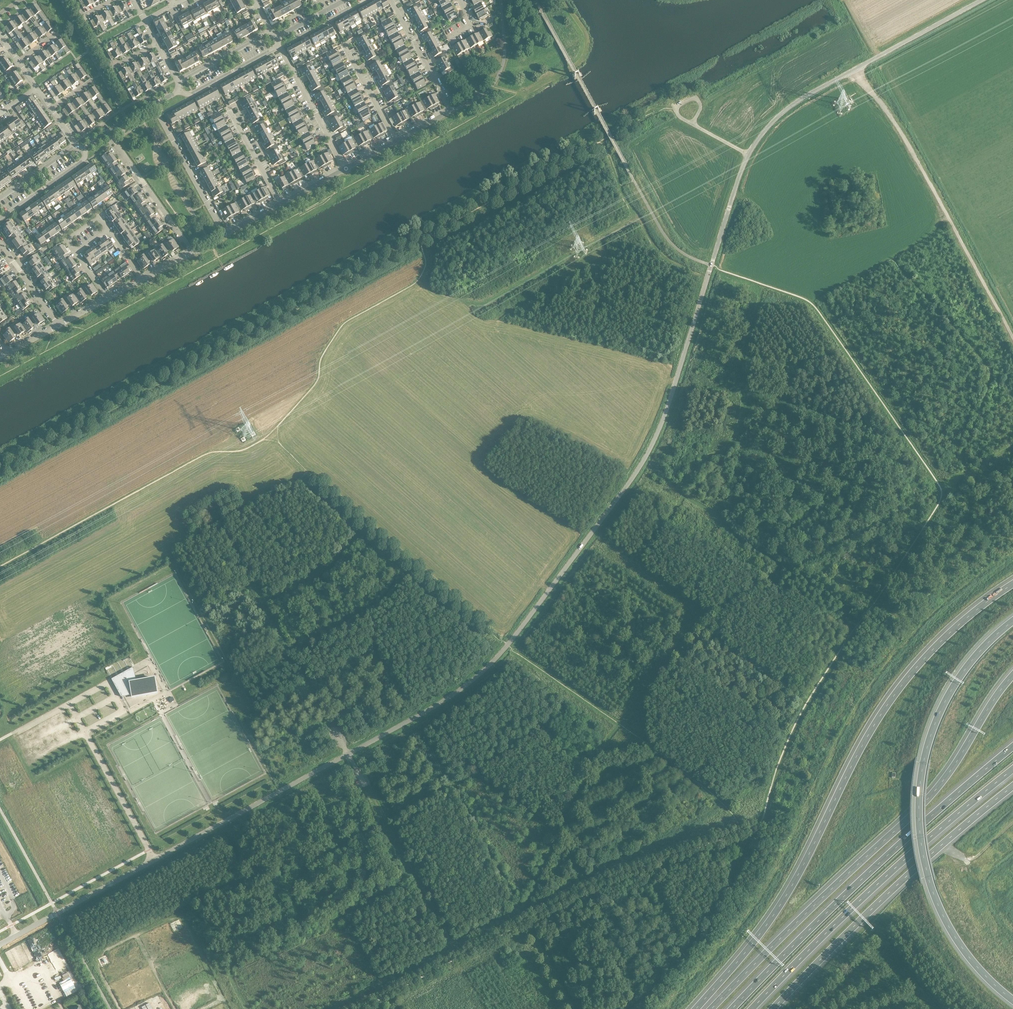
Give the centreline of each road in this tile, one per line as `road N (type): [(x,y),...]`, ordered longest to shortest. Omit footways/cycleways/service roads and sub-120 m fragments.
road 1 (tertiary): [(155,860),(420,715),(498,656),(655,440),(748,154)]
road 2 (motorway): [(1012,583),(955,628),(892,697),(787,893),(695,1008)]
road 3 (motorway): [(1012,675),(938,788),(711,1008)]
road 4 (motorway): [(1012,621),(969,664),(940,712),(918,816),(941,912),(972,961),(1012,1001)]
road 5 (motorway): [(1012,747),(878,863),(732,1008)]
road 6 (motorway): [(752,1008),(908,855),(1012,772)]
road 7 (motorway): [(773,1008),(941,844),(1012,786)]
road 8 (track): [(854,70),(901,131),(1012,340)]
road 9 (tertiary): [(748,154),(796,102),(981,0)]
road 10 (residential): [(280,204),(224,236),(154,106)]
road 11 (residential): [(143,279),(192,252),(108,132)]
road 12 (tertiary): [(0,944),(155,860)]
road 13 (residential): [(345,171),(280,47)]
road 14 (residential): [(452,111),(393,0)]

